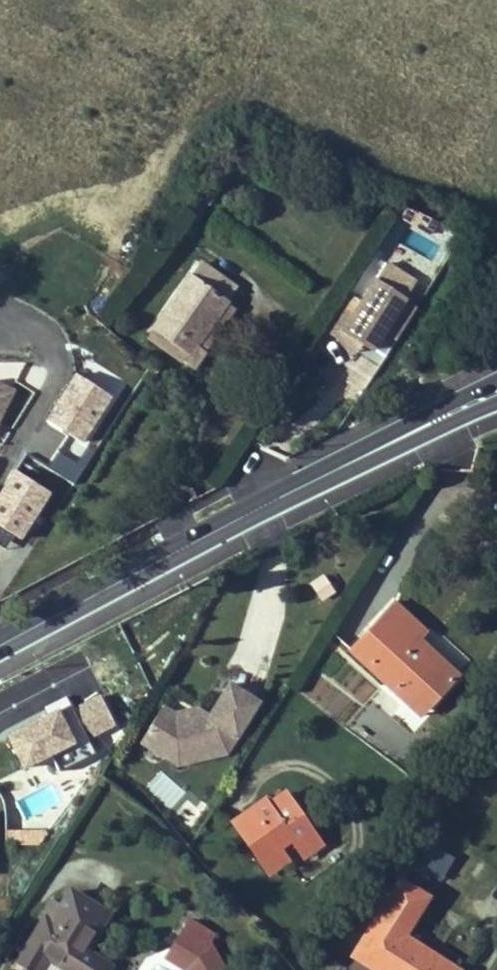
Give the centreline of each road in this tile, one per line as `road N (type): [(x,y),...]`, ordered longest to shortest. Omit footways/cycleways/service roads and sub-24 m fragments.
road 1 (secondary): [(496,401),(406,436),(0,646)]
road 2 (unclassified): [(0,295),(59,337),(69,363),(56,398),(0,480)]

